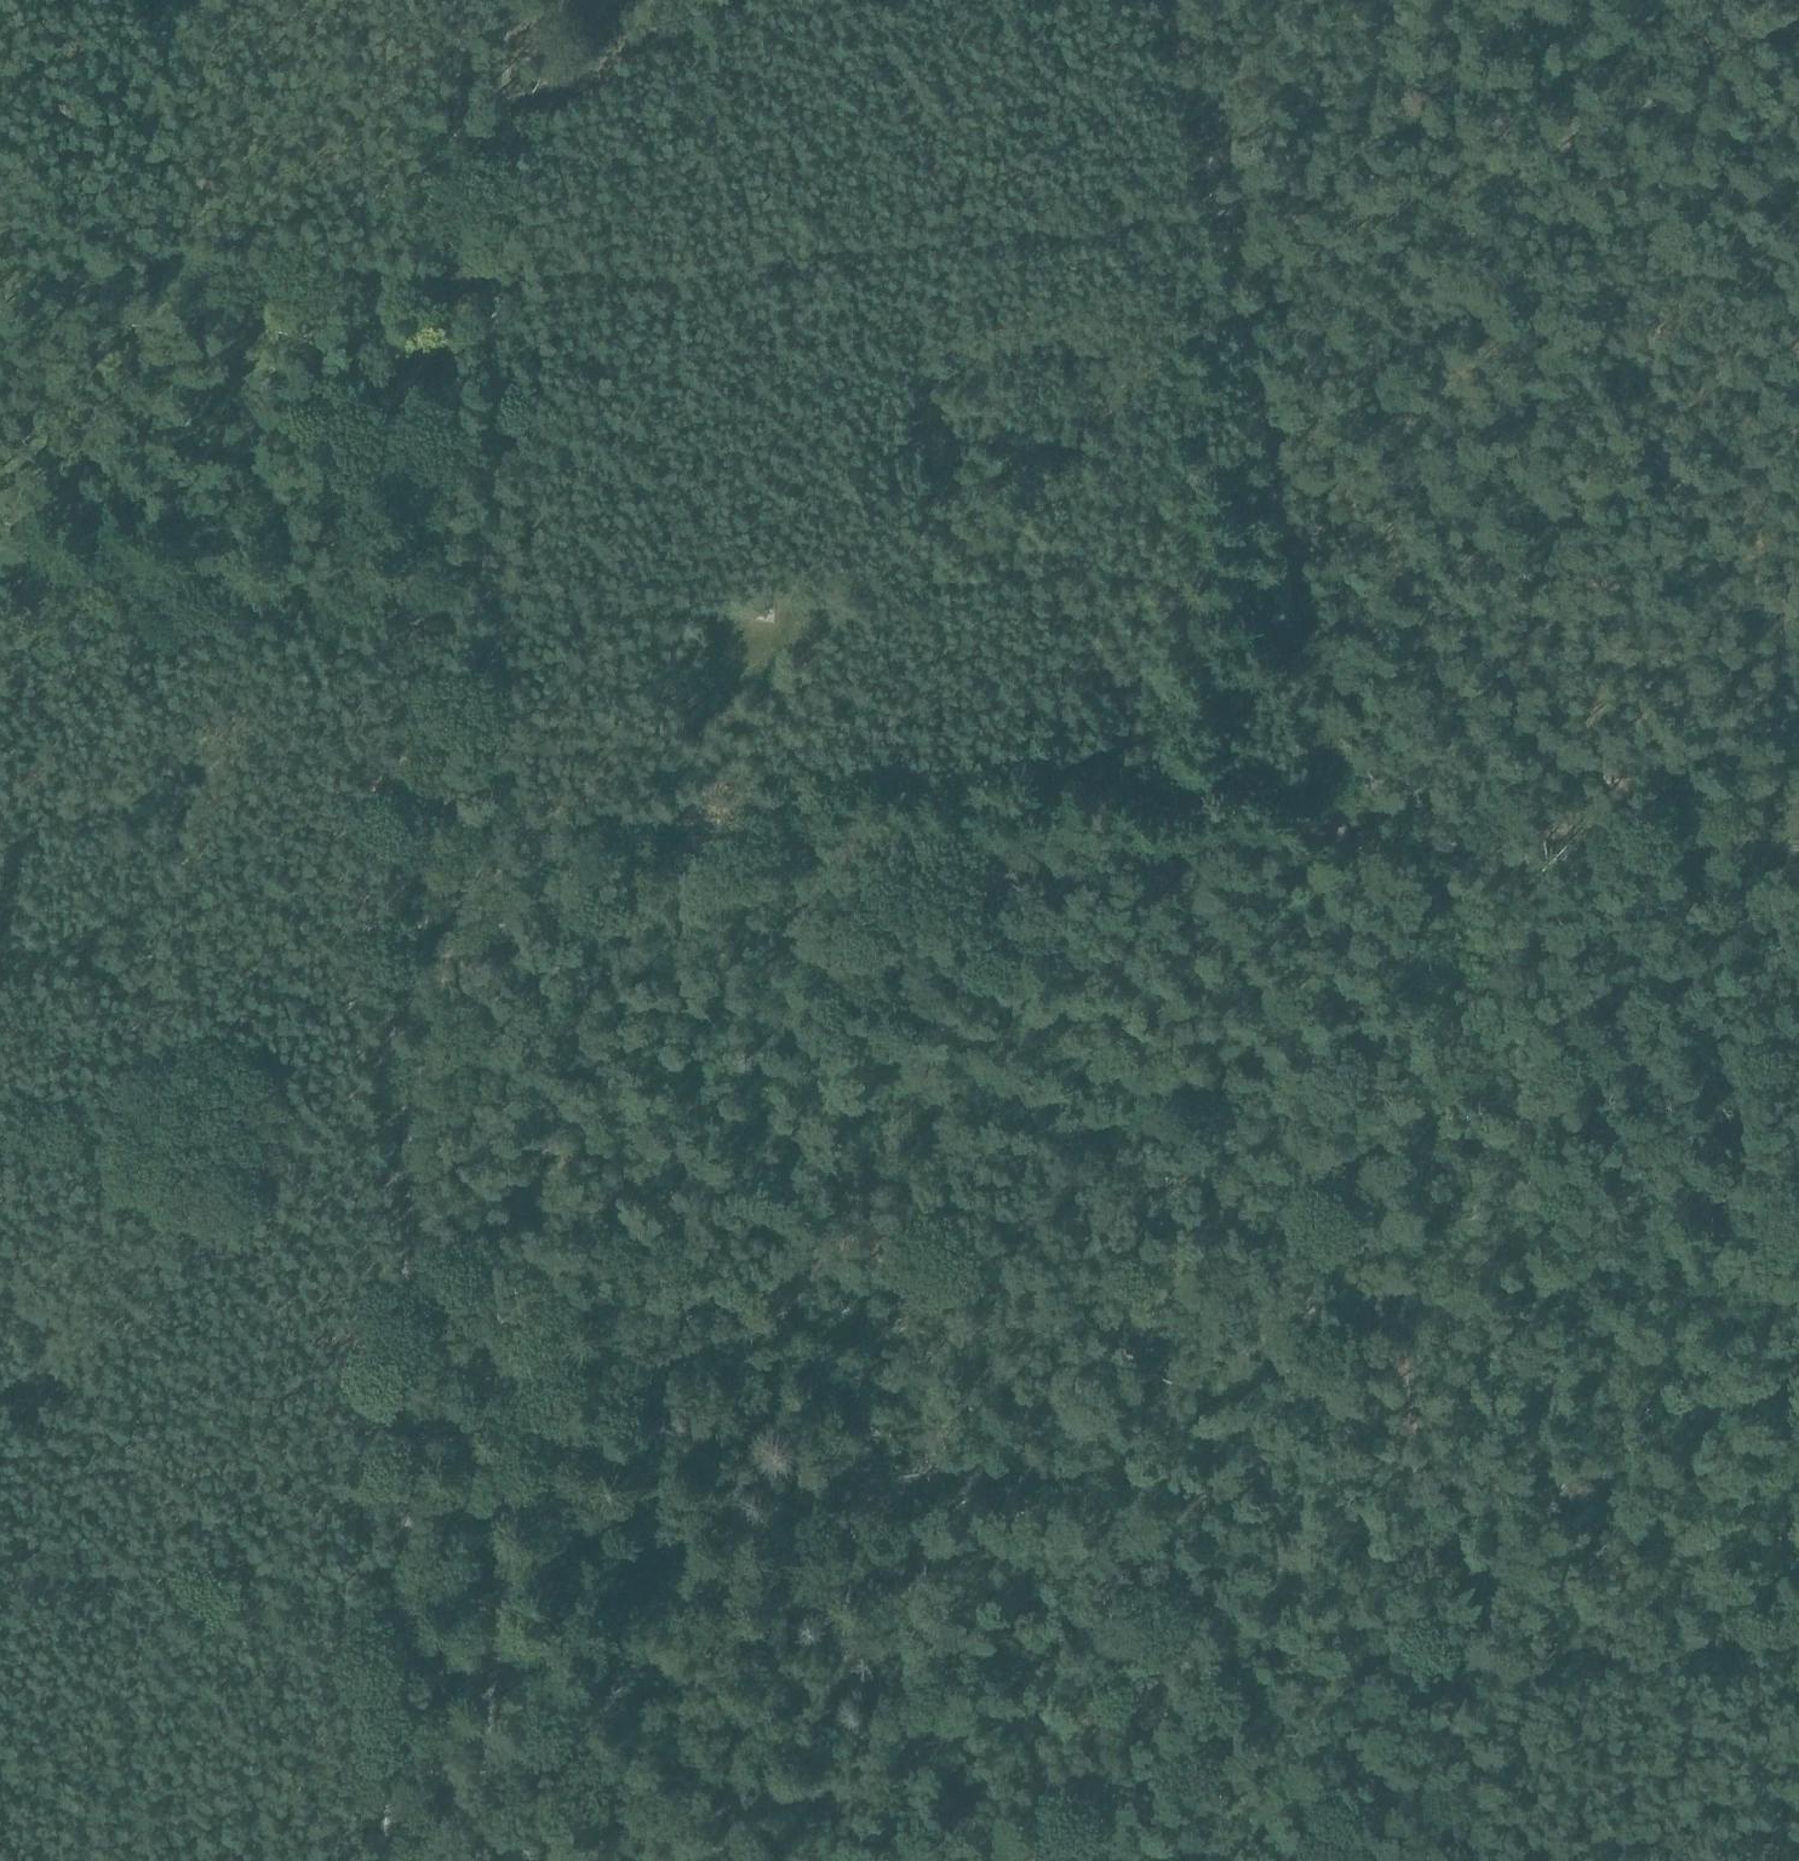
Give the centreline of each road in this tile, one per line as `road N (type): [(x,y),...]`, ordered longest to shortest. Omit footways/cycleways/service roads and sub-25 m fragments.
road 1 (track): [(395,1860),(419,1122),(447,588)]
road 2 (track): [(1464,1860),(1350,807)]
road 3 (track): [(444,734),(696,759),(1325,793)]
road 4 (track): [(1325,793),(1180,0)]
road 5 (track): [(465,0),(447,588)]
road 6 (track): [(458,274),(0,238)]
road 7 (track): [(1350,807),(1798,846)]
road 8 (track): [(447,588),(0,567)]
road 9 (track): [(0,1571),(406,1582)]
road 10 (track): [(764,633),(642,690),(575,746)]

